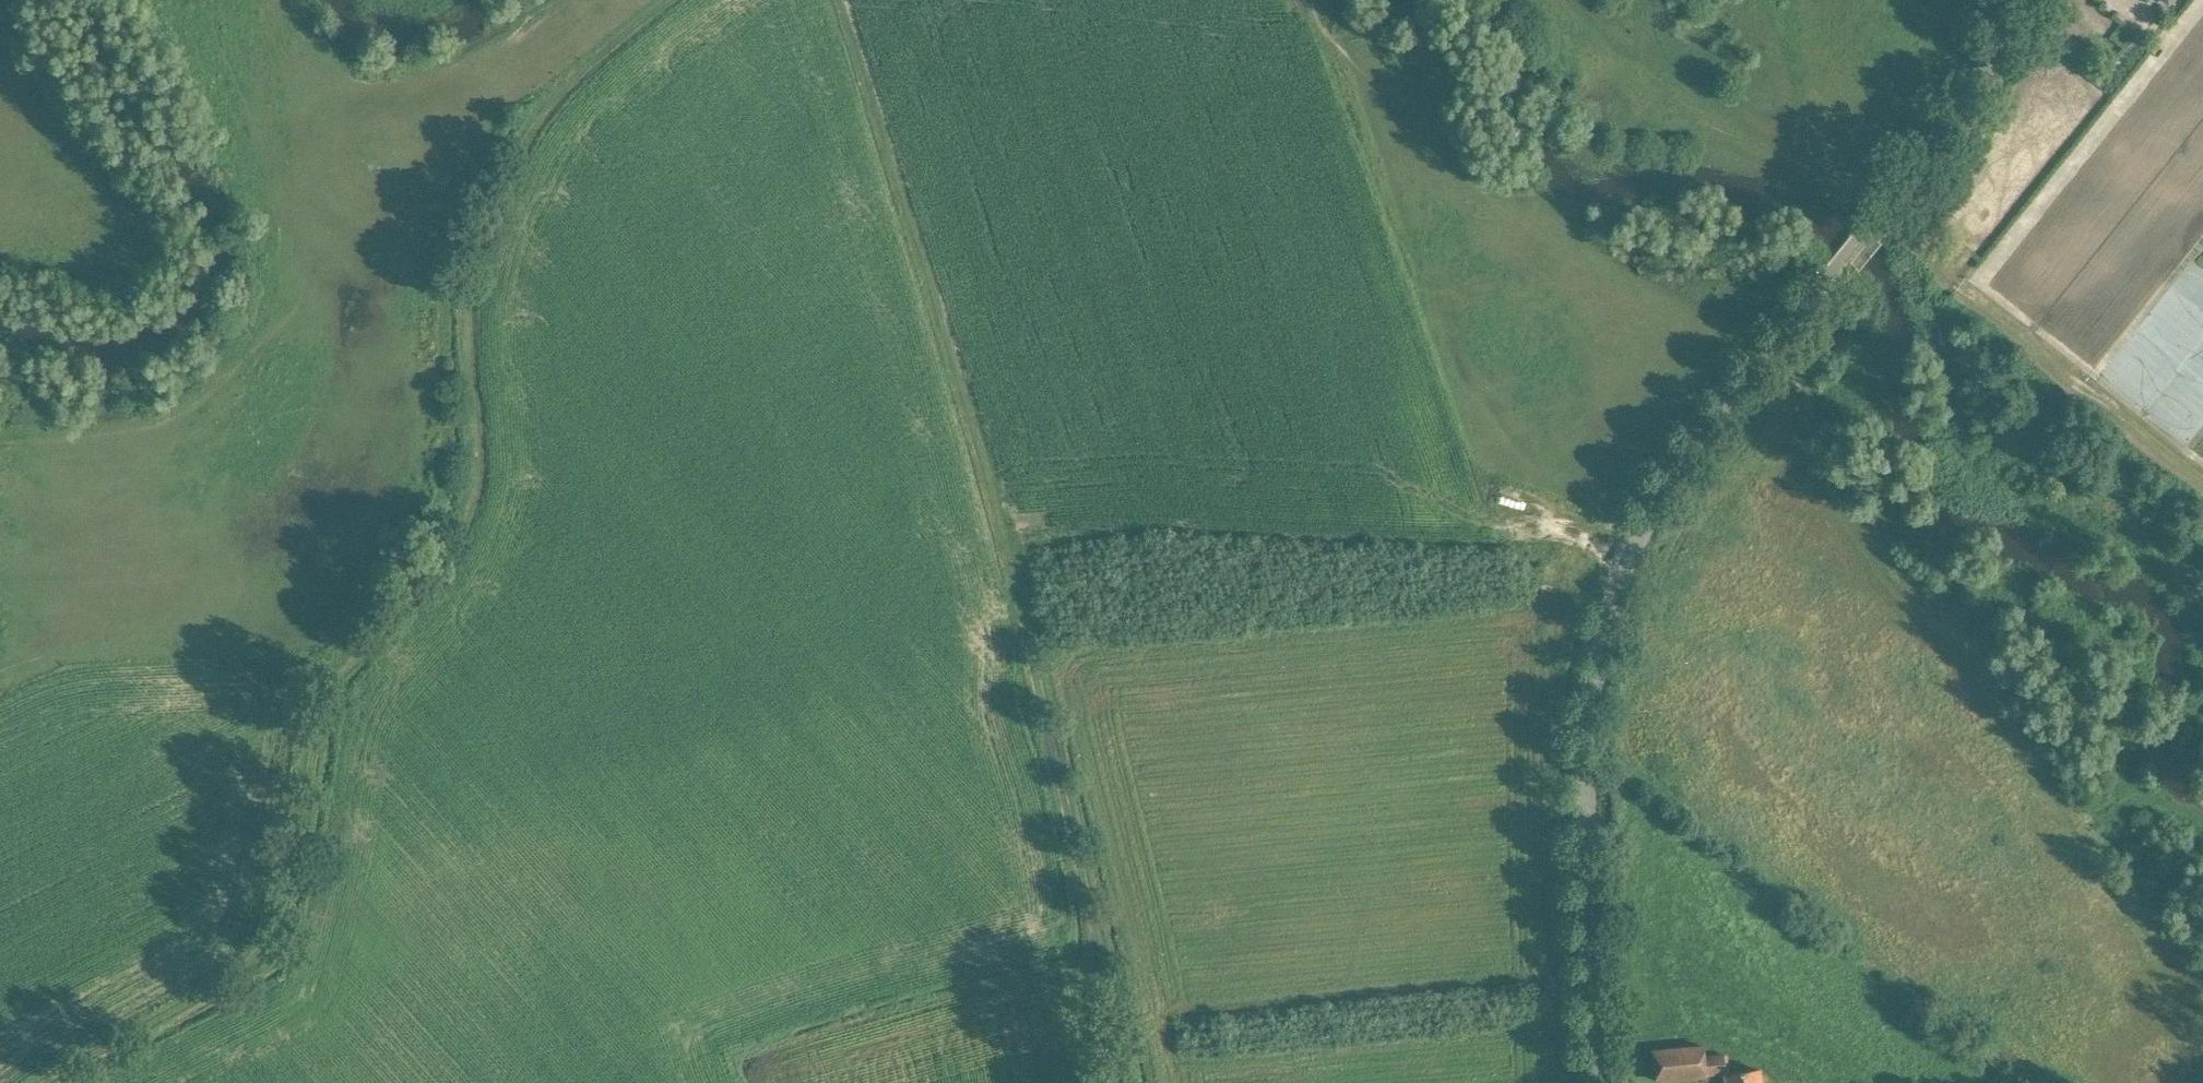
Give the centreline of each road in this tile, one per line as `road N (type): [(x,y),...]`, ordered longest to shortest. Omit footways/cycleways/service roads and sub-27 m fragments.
road 1 (unclassified): [(1598,1082),(1585,764),(1597,663),(1638,537),(1714,416),(1972,91),(2019,0)]
road 2 (track): [(51,1082),(259,965),(287,886),(335,683),(414,600),(465,531),(481,482),(473,307),(481,238),(566,92)]
road 3 (track): [(1124,1082),(1035,663),(842,0)]
road 4 (track): [(566,92),(672,0)]

